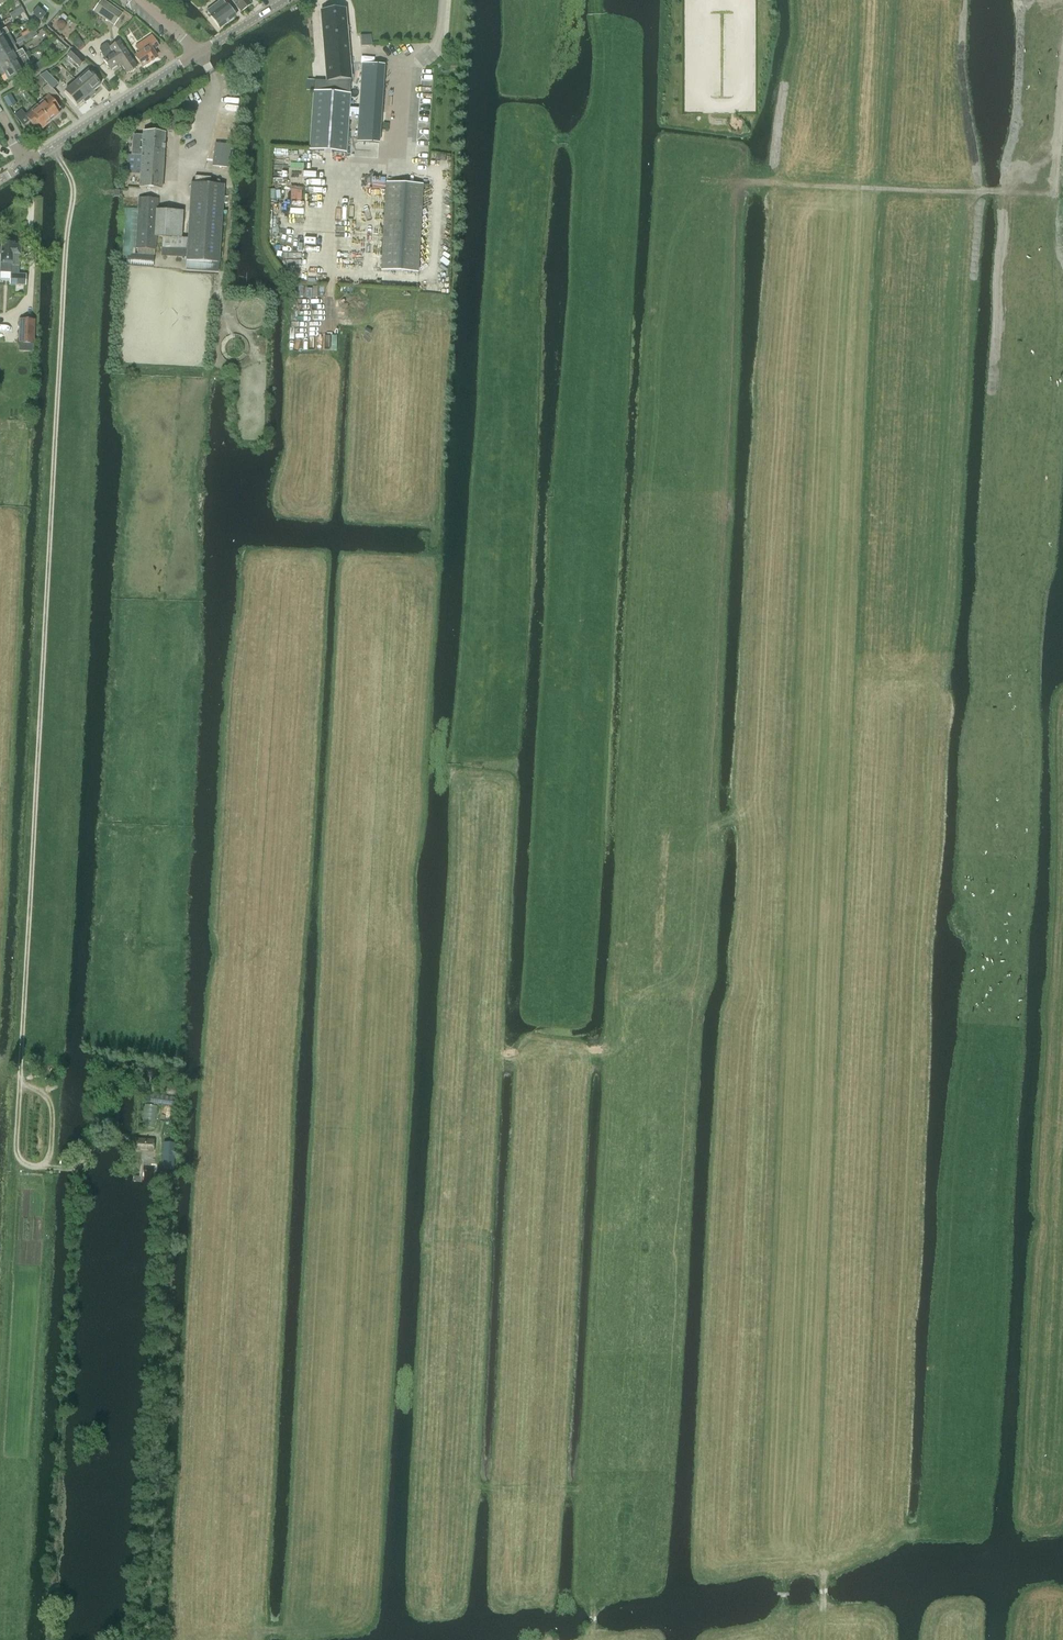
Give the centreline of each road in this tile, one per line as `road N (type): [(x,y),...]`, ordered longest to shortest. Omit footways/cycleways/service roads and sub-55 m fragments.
road 1 (tertiary): [(25,163),(201,51)]

